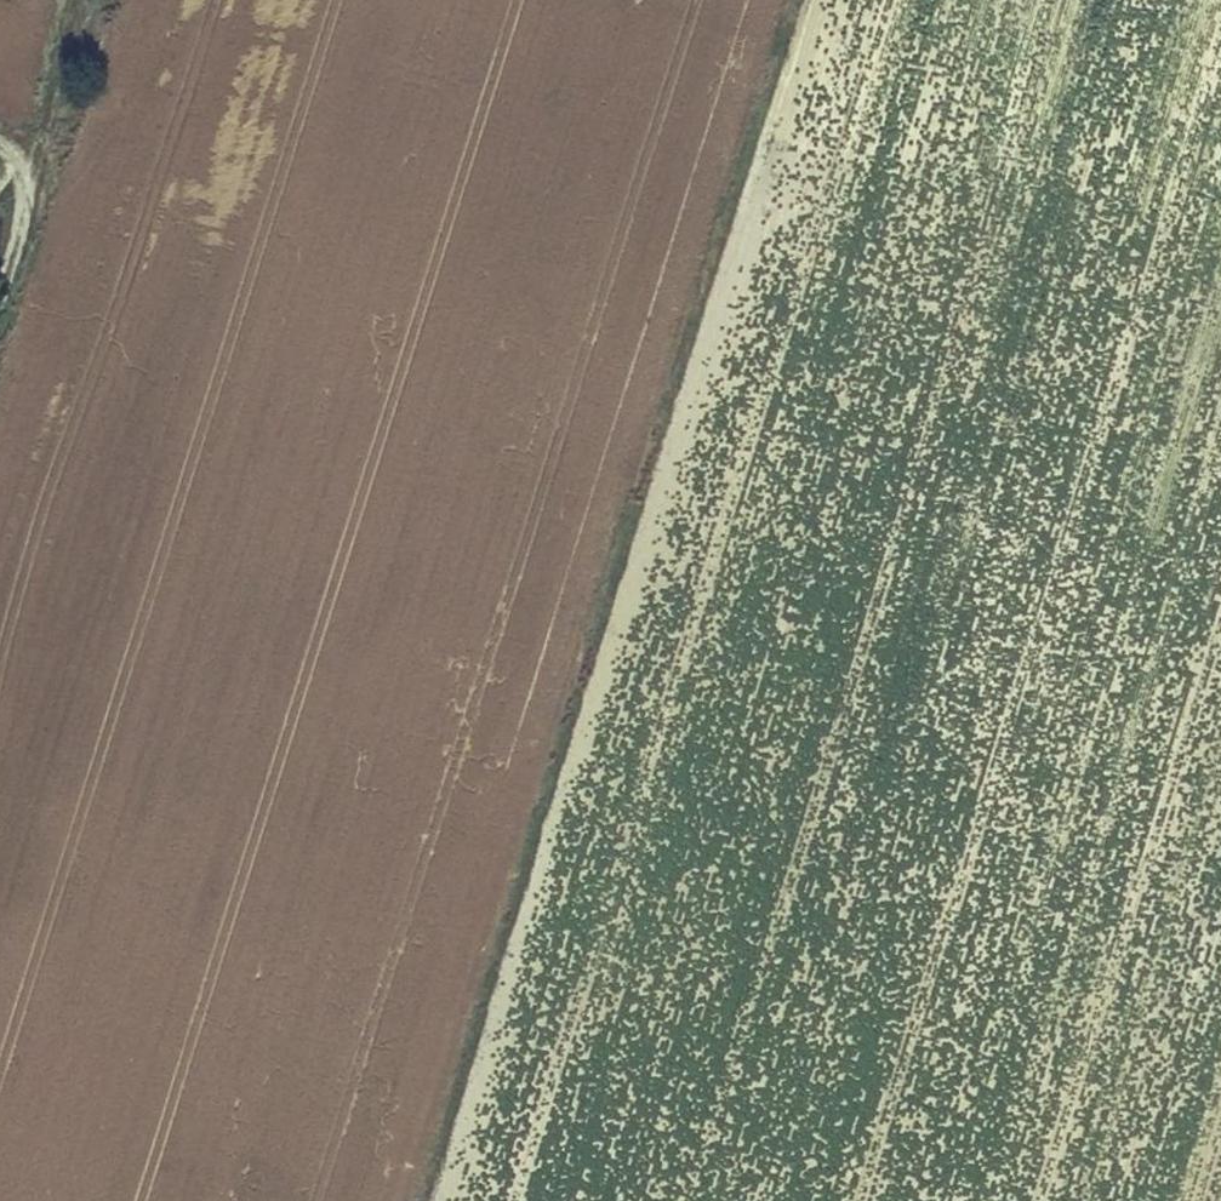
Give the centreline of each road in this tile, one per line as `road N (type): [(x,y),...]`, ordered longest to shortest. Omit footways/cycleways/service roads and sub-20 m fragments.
road 1 (track): [(0,288),(86,0)]

